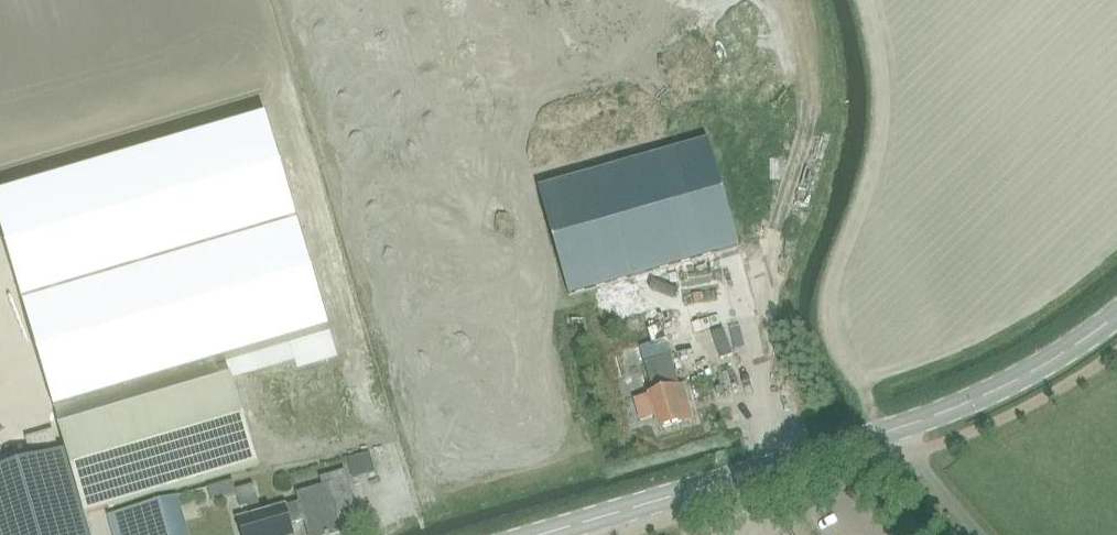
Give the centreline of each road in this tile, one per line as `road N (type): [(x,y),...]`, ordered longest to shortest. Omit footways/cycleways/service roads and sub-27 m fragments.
road 1 (tertiary): [(538,534),(975,399),(1070,350),(1116,315)]
road 2 (track): [(855,238),(833,293),(834,320),(877,418),(891,430)]

